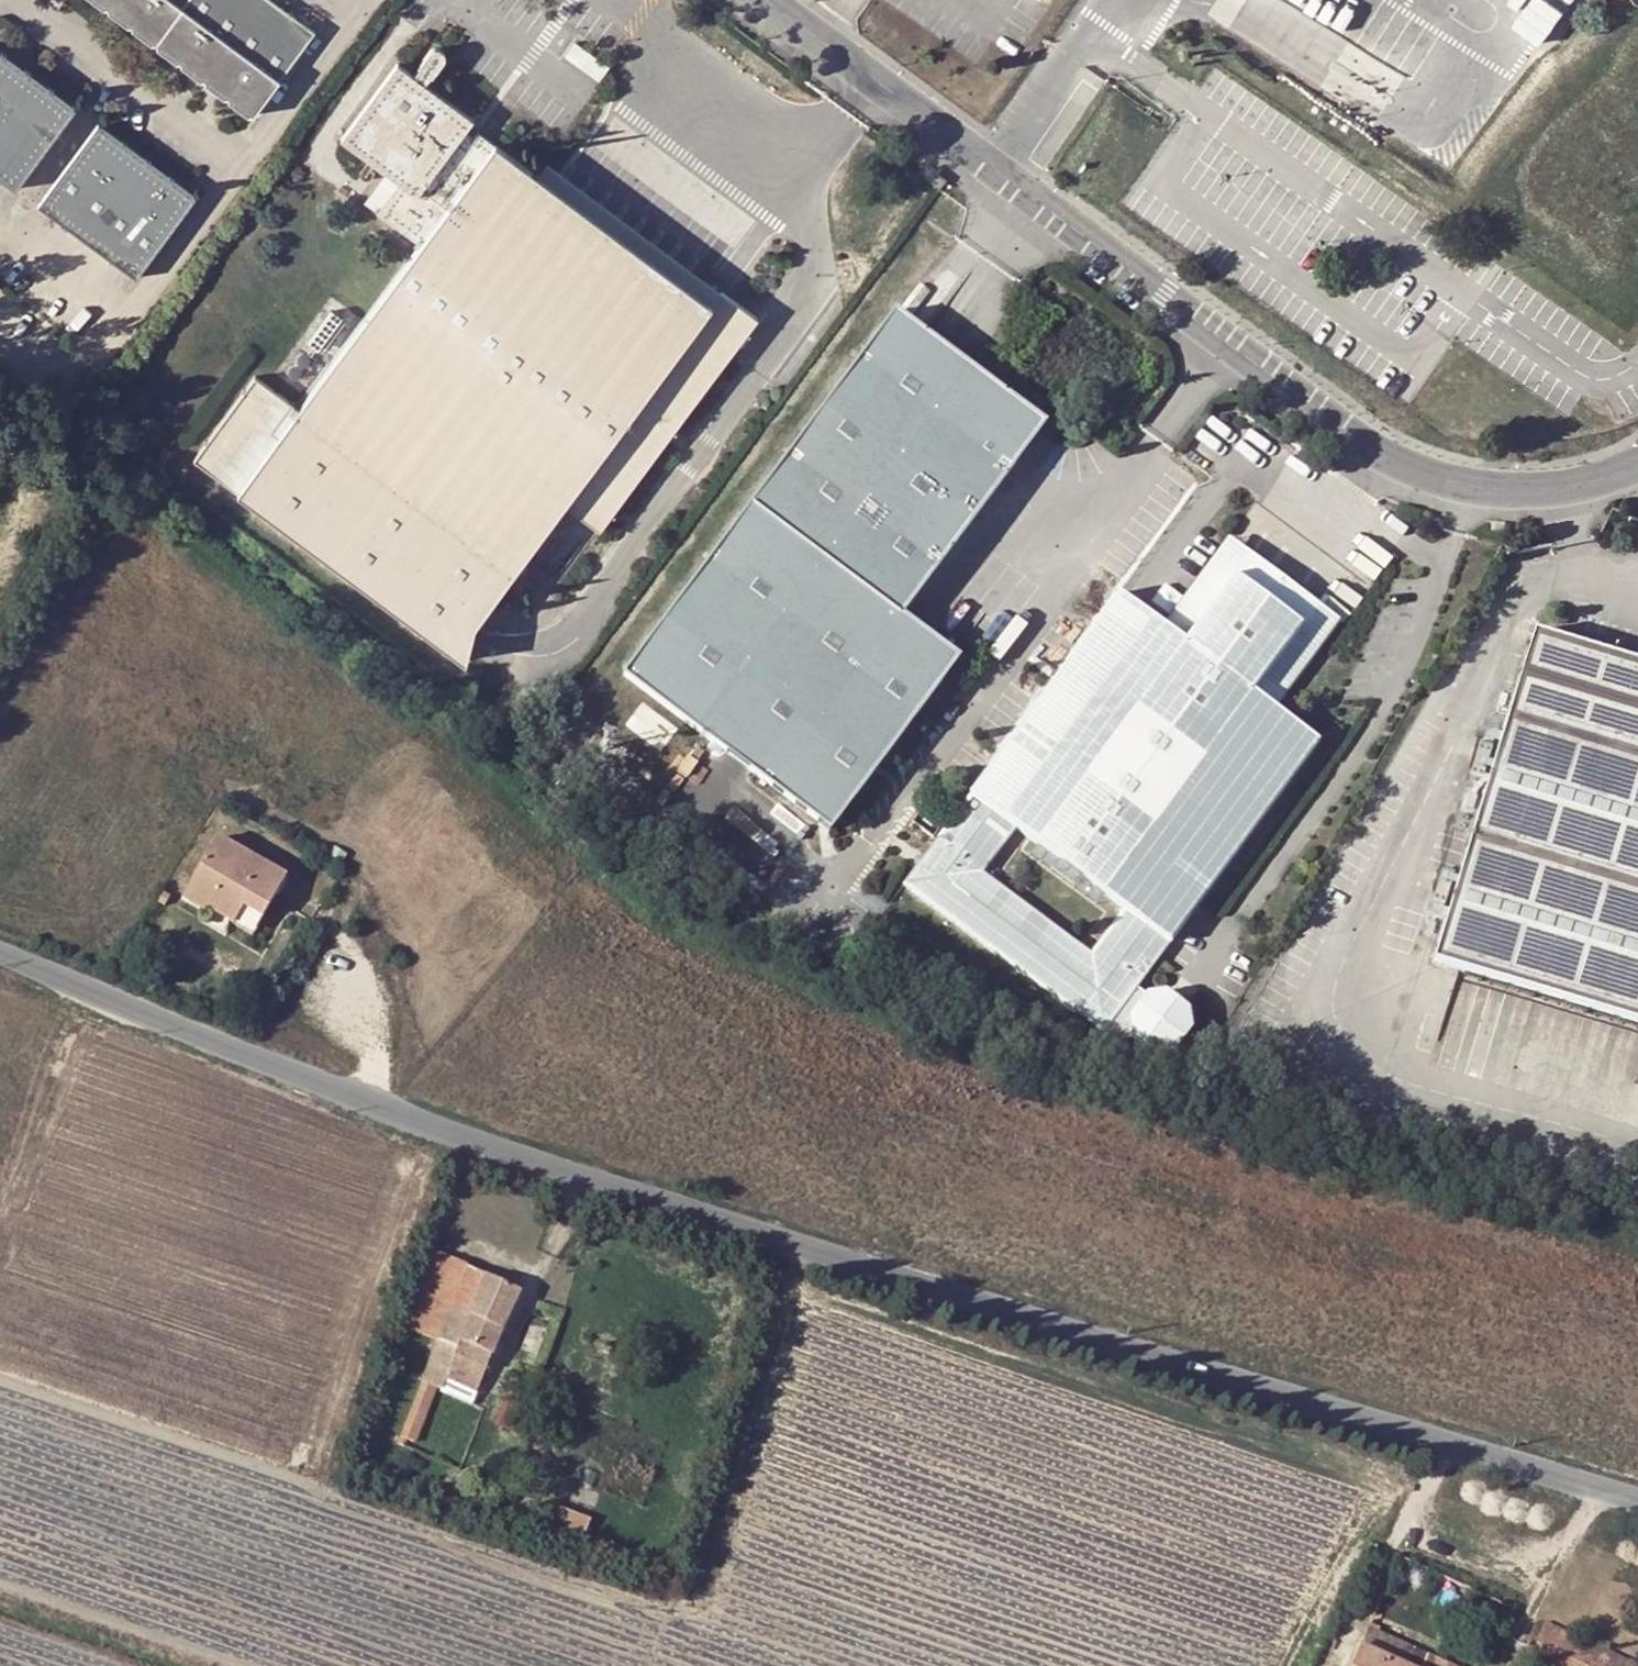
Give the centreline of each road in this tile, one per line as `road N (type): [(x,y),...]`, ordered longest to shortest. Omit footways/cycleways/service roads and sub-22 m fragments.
road 1 (unclassified): [(1637,1501),(611,1192),(0,955)]
road 2 (tertiary): [(743,0),(1206,353),(1389,473),(1513,495),(1637,472)]

